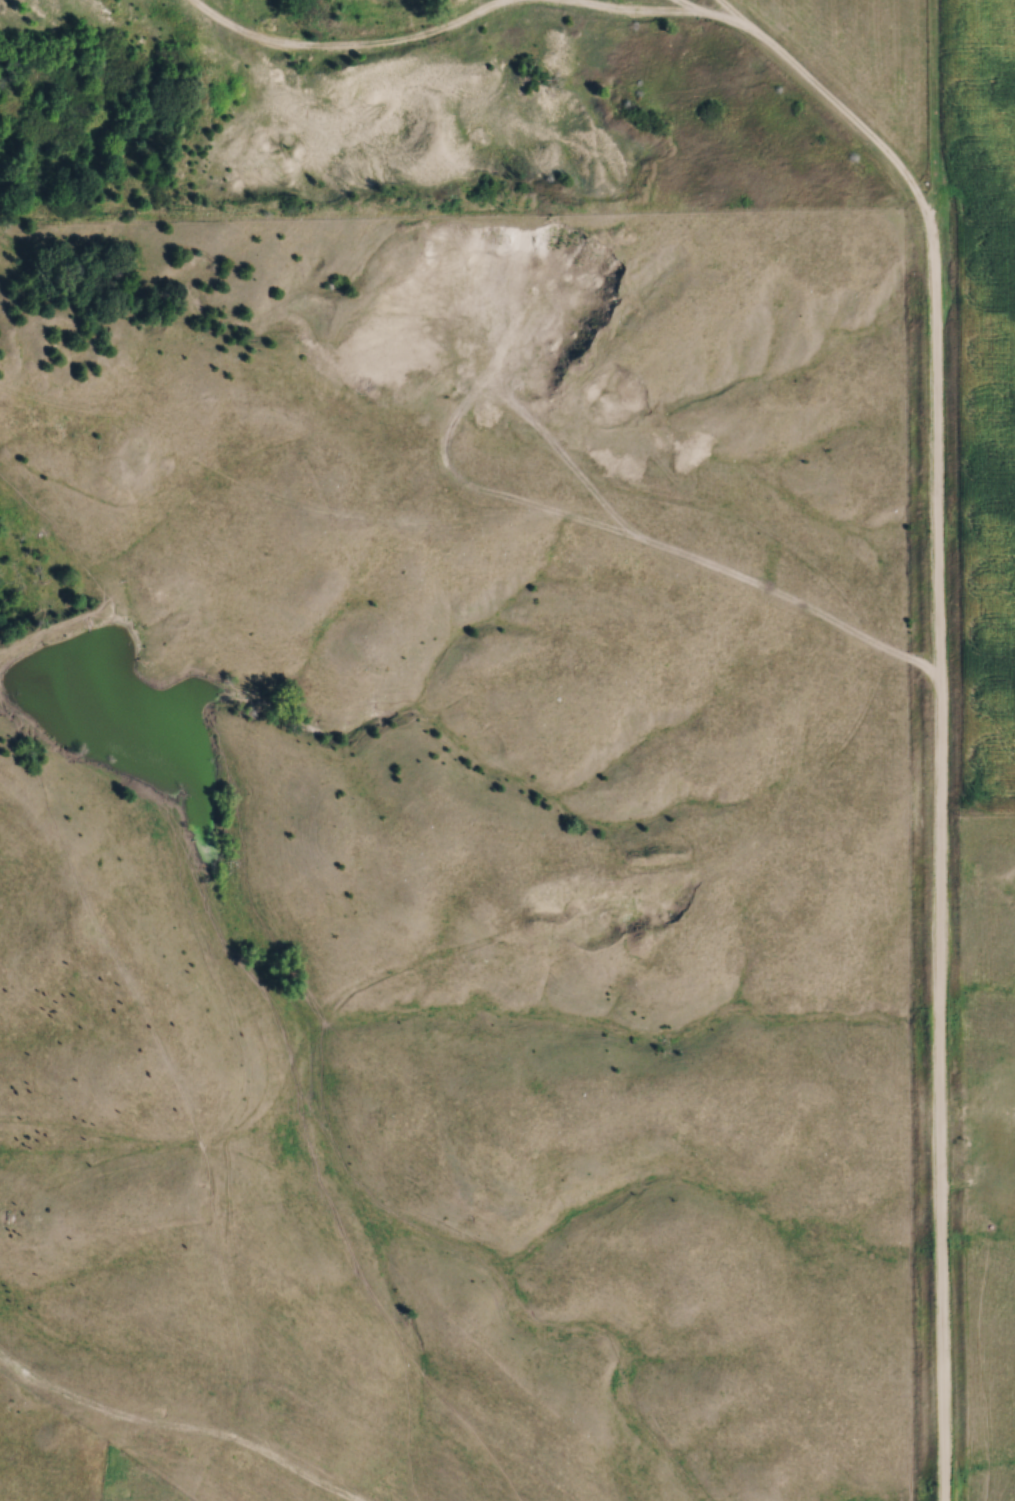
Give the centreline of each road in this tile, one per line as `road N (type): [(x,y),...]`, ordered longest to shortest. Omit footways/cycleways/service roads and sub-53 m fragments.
road 1 (residential): [(946,1500),(935,273),(928,228)]

